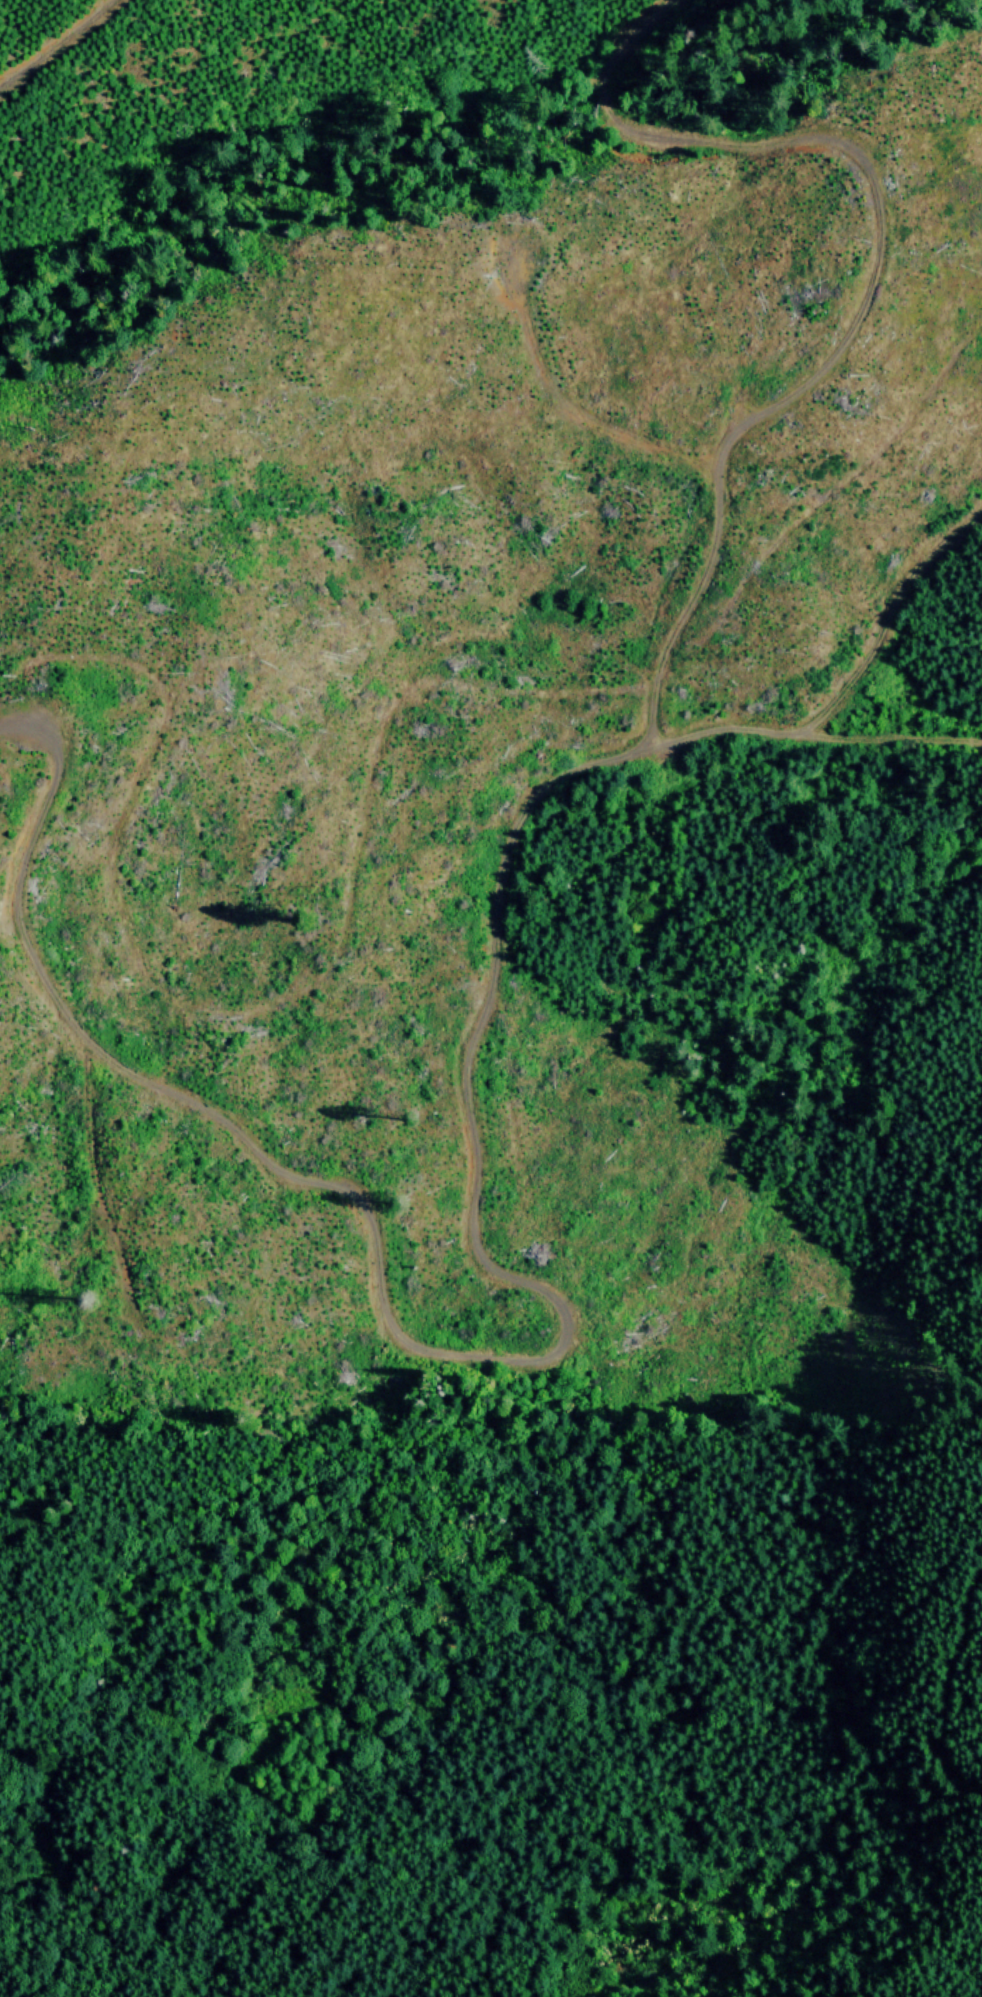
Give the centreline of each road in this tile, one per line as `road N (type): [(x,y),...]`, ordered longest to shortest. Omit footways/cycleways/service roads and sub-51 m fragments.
road 1 (track): [(656,737),(560,784),(503,869),(496,973),(470,1048),(469,1254),(481,1277),(563,1307),(576,1325),(572,1348),(551,1362),(472,1362),(406,1355),(380,1327),(377,1241),(361,1210),(285,1185),(206,1110),(103,1059),(50,991),(20,913),(27,844),(65,737),(50,716),(0,730)]
road 2 (track): [(656,737),(648,700),(663,634),(713,531),(733,439),(852,318),(873,263),(877,215),(855,130),(737,139),(621,121),(605,108),(603,69),(666,0)]
road 3 (track): [(981,514),(938,557),(879,656),(811,732)]
road 4 (track): [(981,744),(811,732)]
road 5 (track): [(811,732),(656,737)]
road 6 (track): [(109,0),(0,83)]

